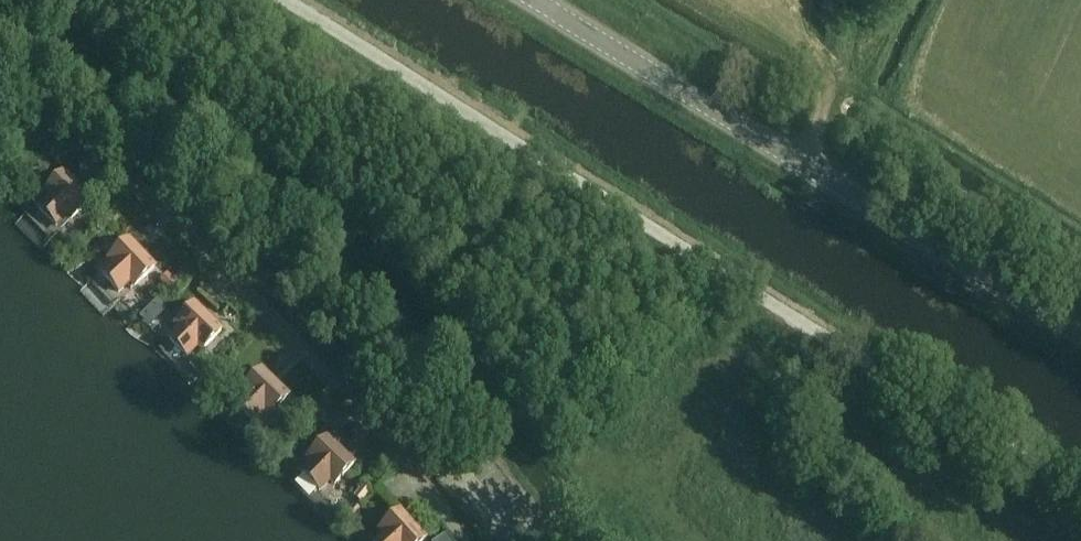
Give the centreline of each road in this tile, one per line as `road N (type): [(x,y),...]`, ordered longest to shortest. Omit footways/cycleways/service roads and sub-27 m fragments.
road 1 (unclassified): [(1080,491),(275,0)]
road 2 (tertiary): [(1080,332),(535,0)]
road 3 (track): [(856,0),(836,99),(807,166)]

